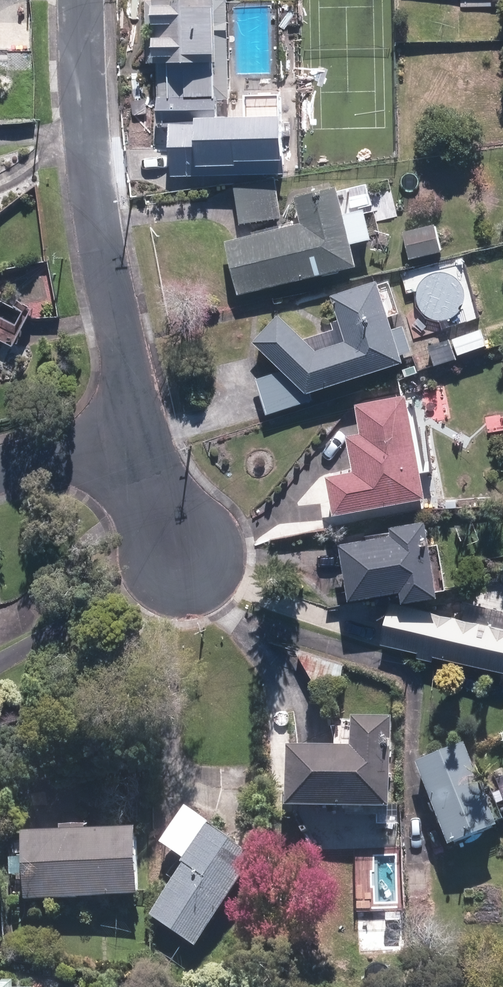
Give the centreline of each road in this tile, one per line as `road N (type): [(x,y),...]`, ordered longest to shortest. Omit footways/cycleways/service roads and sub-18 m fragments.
road 1 (residential): [(137,440),(88,107),(84,0)]
road 2 (residential): [(0,473),(137,440)]
road 3 (residential): [(184,560),(137,440)]

